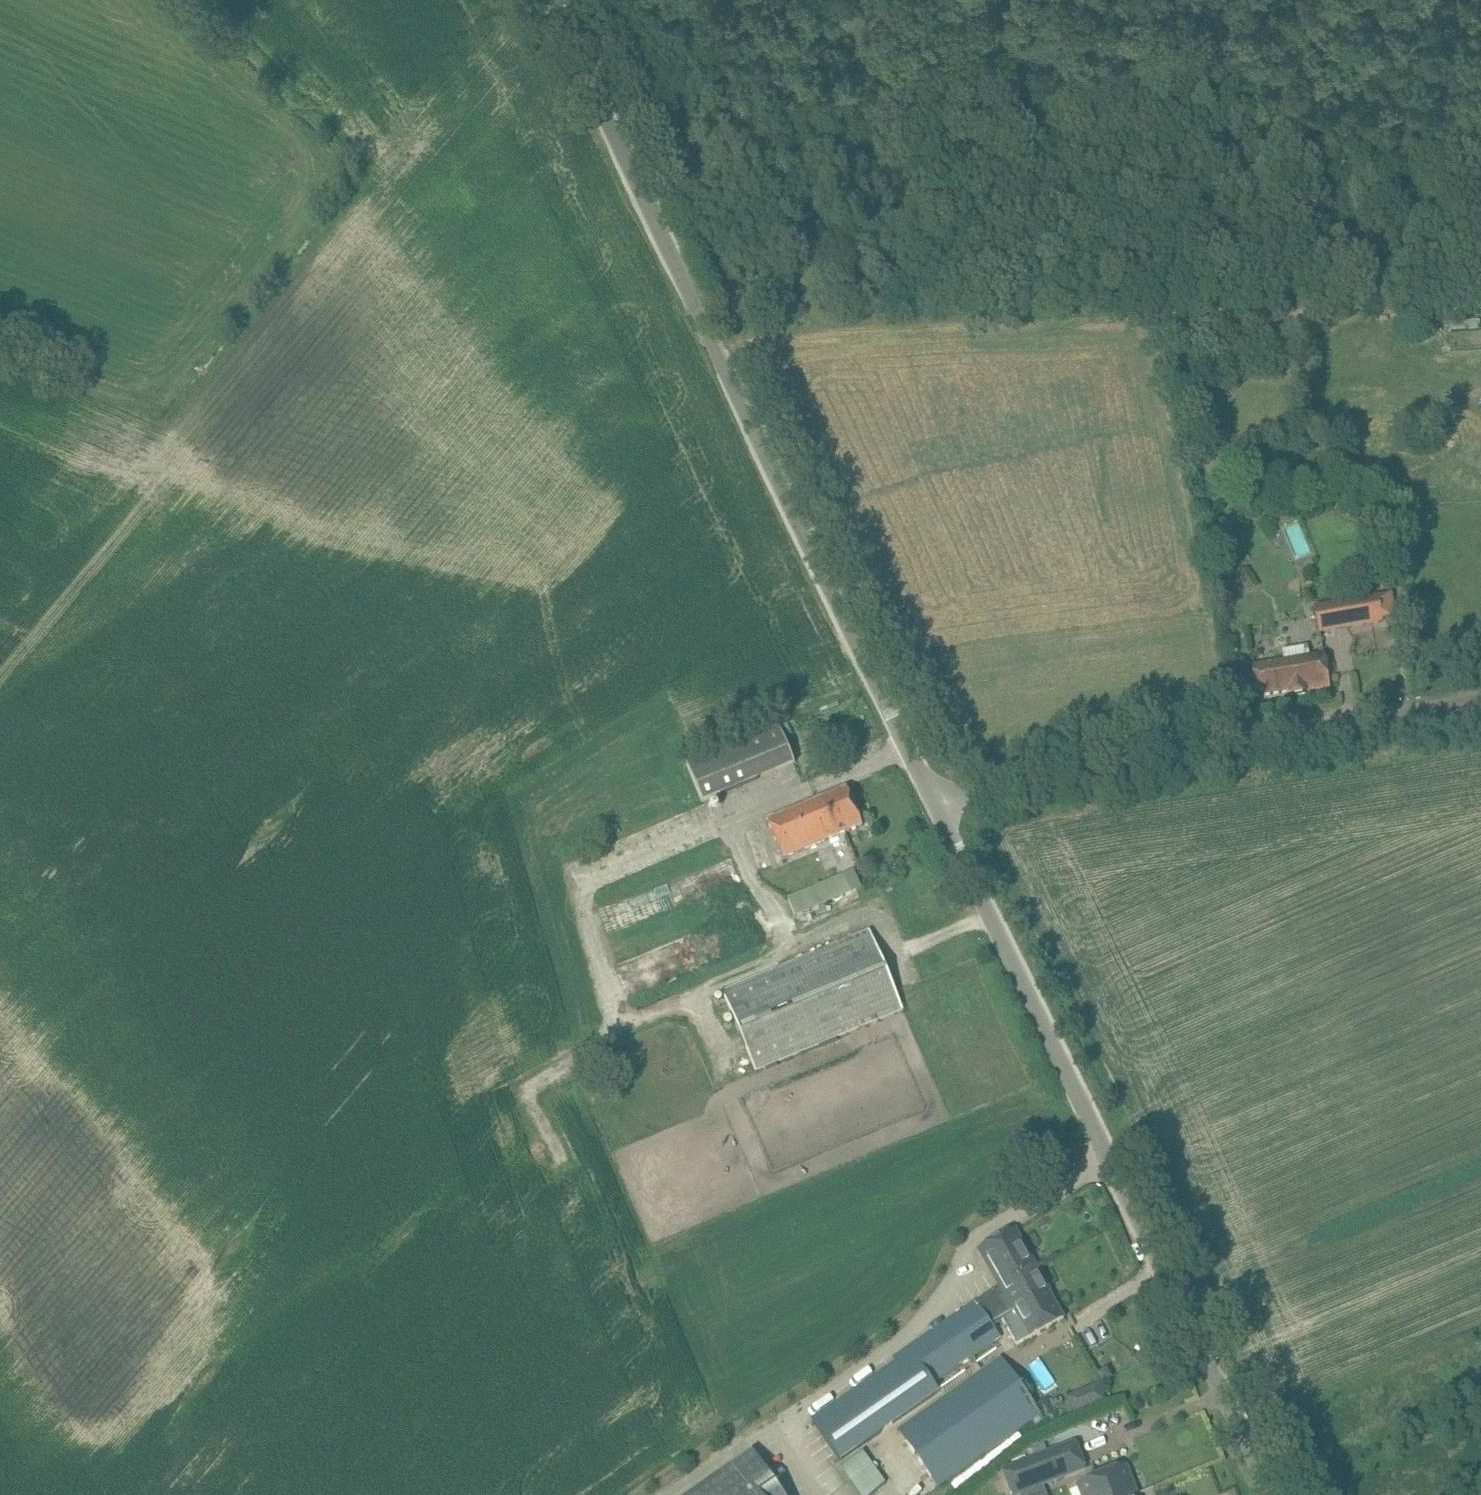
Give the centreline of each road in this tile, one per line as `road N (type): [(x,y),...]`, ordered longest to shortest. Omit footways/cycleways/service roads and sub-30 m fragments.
road 1 (unclassified): [(931,805),(545,0)]
road 2 (unclassified): [(1266,1494),(931,805)]
road 3 (unclassified): [(931,805),(970,789),(1480,697)]

